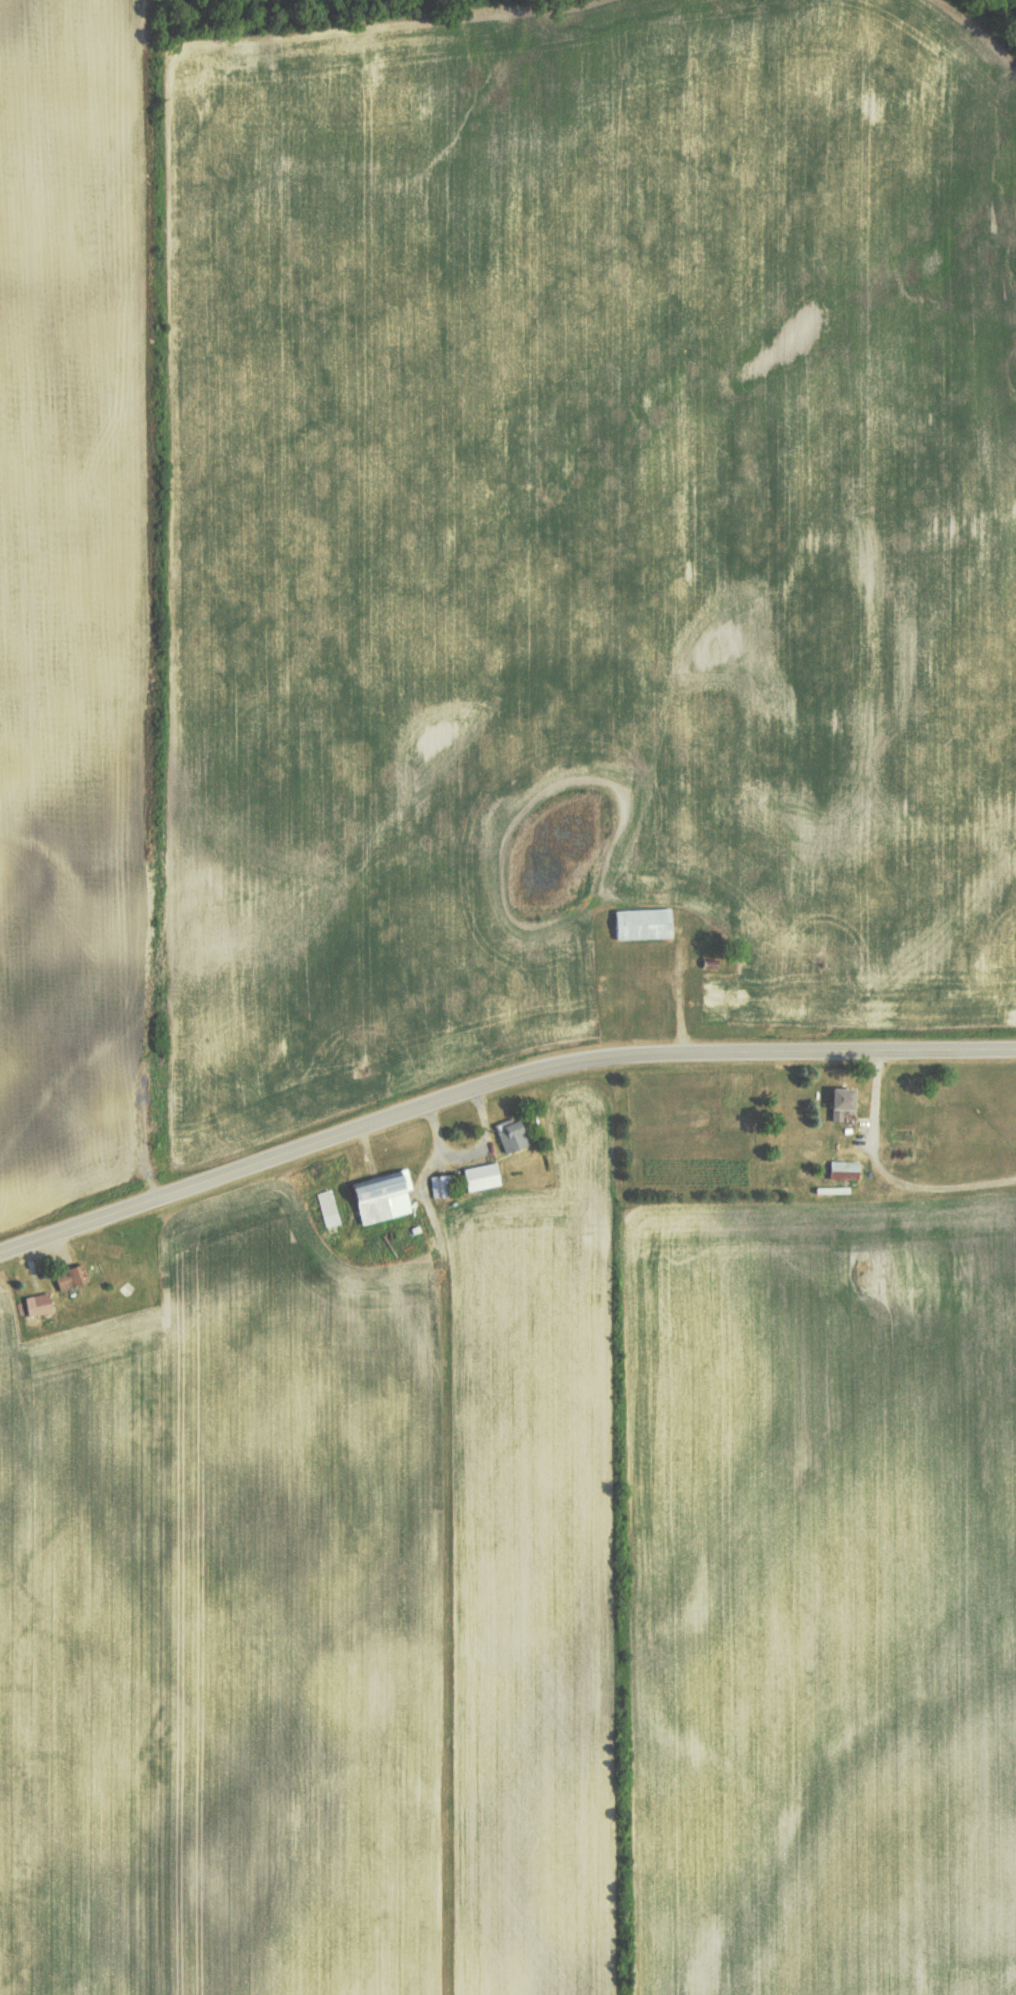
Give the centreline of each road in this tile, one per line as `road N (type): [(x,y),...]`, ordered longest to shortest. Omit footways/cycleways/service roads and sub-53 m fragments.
road 1 (secondary): [(0,1260),(401,1115),(545,1072),(618,1058),(1015,1051)]

